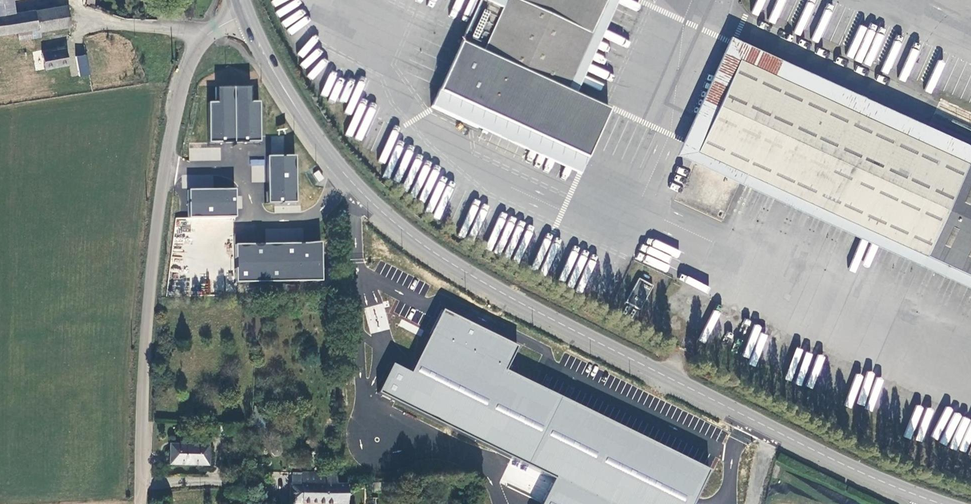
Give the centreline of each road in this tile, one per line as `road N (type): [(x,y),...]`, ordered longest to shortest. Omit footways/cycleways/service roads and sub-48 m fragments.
road 1 (primary): [(245,13),(280,82),(339,169),(434,252),(664,376),(940,503)]
road 2 (unclassified): [(245,13),(209,33),(192,55),(174,122),(153,256),(140,503)]

